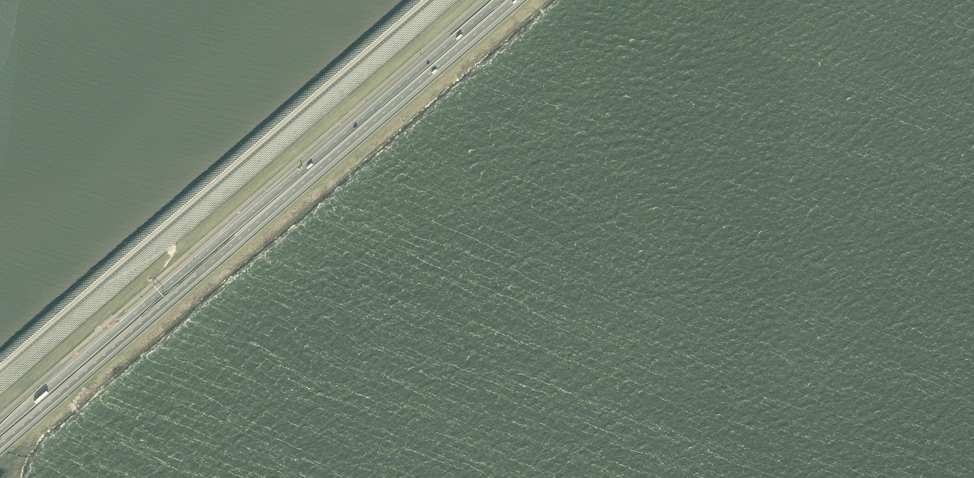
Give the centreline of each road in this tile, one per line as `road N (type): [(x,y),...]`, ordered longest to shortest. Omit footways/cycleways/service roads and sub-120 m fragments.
road 1 (motorway): [(0,444),(514,0)]
road 2 (motorway): [(499,0),(0,431)]

